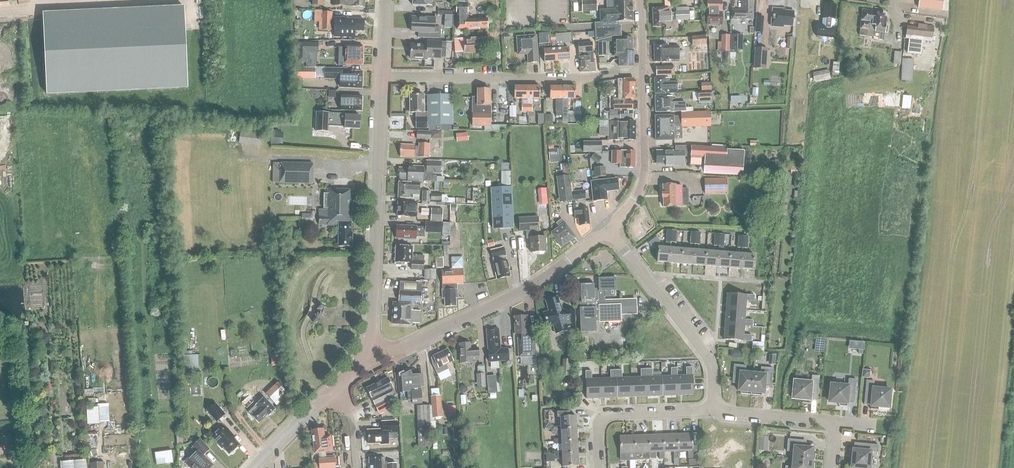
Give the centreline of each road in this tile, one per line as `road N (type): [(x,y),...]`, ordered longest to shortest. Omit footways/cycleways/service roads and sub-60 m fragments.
road 1 (residential): [(369,346),(401,349),(516,294),(609,234)]
road 2 (tertiary): [(369,346),(381,77)]
road 3 (residential): [(381,77),(643,72)]
road 4 (residential): [(711,406),(711,362),(609,234)]
road 5 (residential): [(609,234),(639,192),(643,72)]
road 6 (residential): [(599,467),(605,416),(711,406)]
road 7 (residential): [(711,406),(836,424)]

